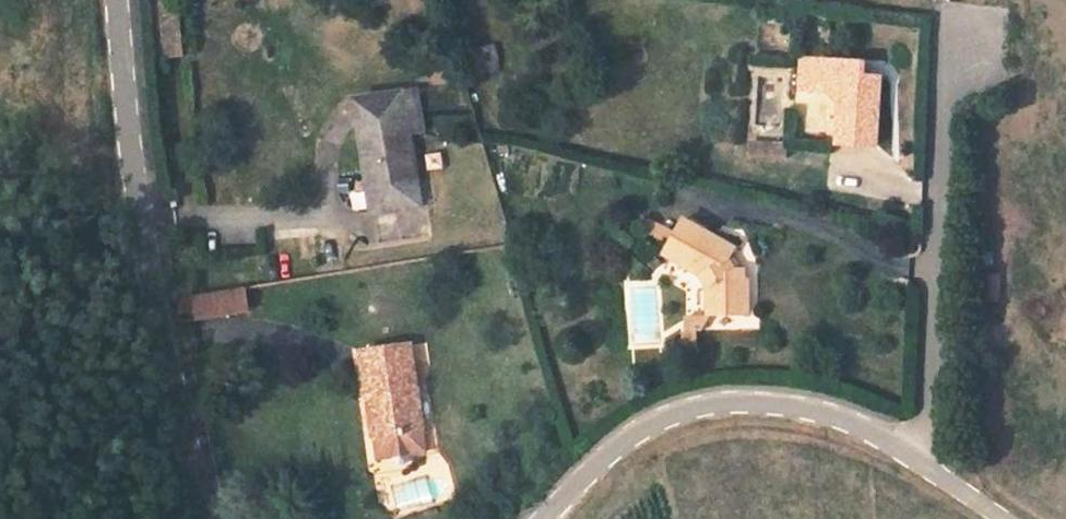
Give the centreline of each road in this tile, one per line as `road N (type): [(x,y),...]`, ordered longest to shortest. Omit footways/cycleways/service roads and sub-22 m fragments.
road 1 (residential): [(113,0),(138,240),(209,518)]
road 2 (residential): [(935,11),(927,414),(915,459)]
road 3 (residential): [(551,518),(628,446),(723,408),(757,406),(828,422),(915,459)]

